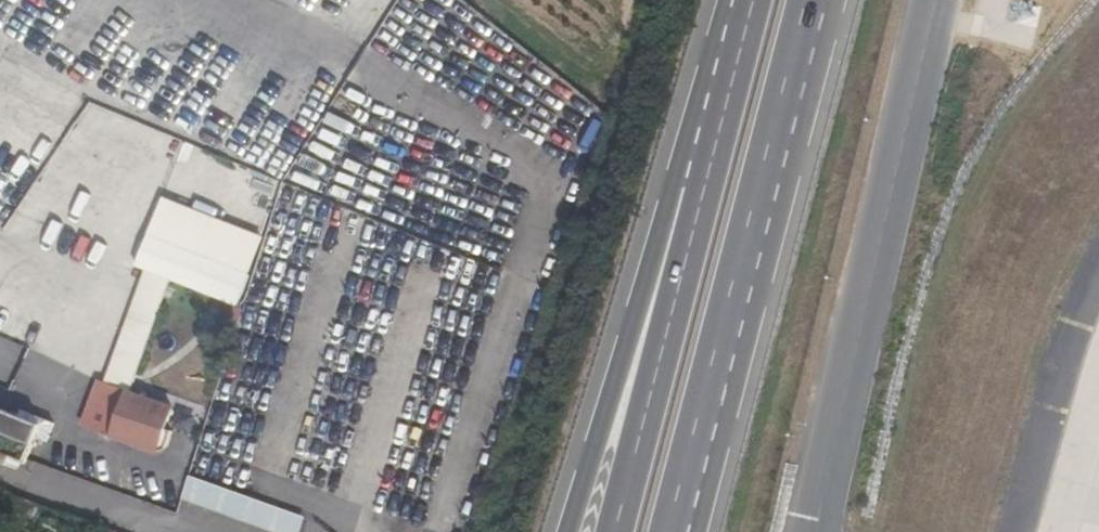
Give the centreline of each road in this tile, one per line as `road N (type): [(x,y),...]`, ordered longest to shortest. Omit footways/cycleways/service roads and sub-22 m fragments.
road 1 (primary): [(667,531),(807,0)]
road 2 (primary): [(701,195),(650,270),(568,531)]
road 3 (primary): [(701,195),(615,531)]
road 4 (primary): [(754,0),(701,195)]

